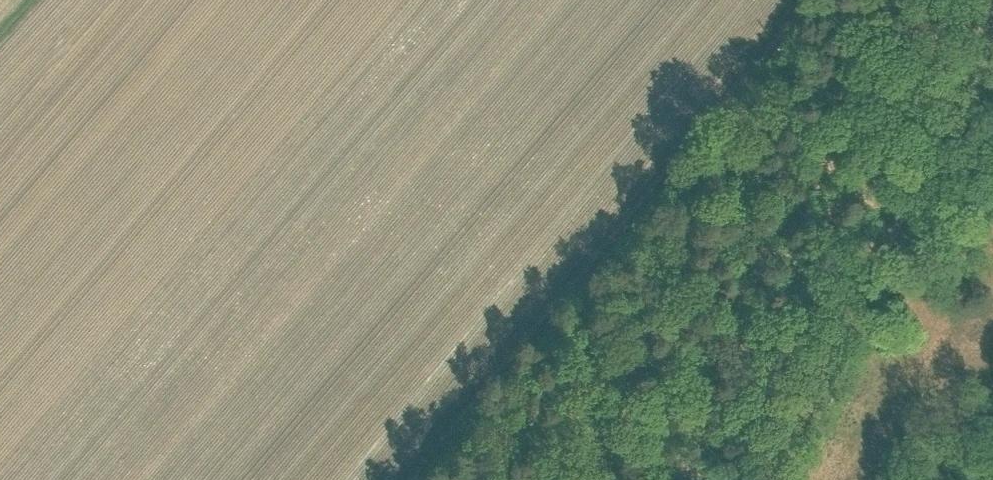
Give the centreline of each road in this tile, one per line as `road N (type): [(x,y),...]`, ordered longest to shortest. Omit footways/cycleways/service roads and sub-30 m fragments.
road 1 (track): [(764,479),(992,39)]

